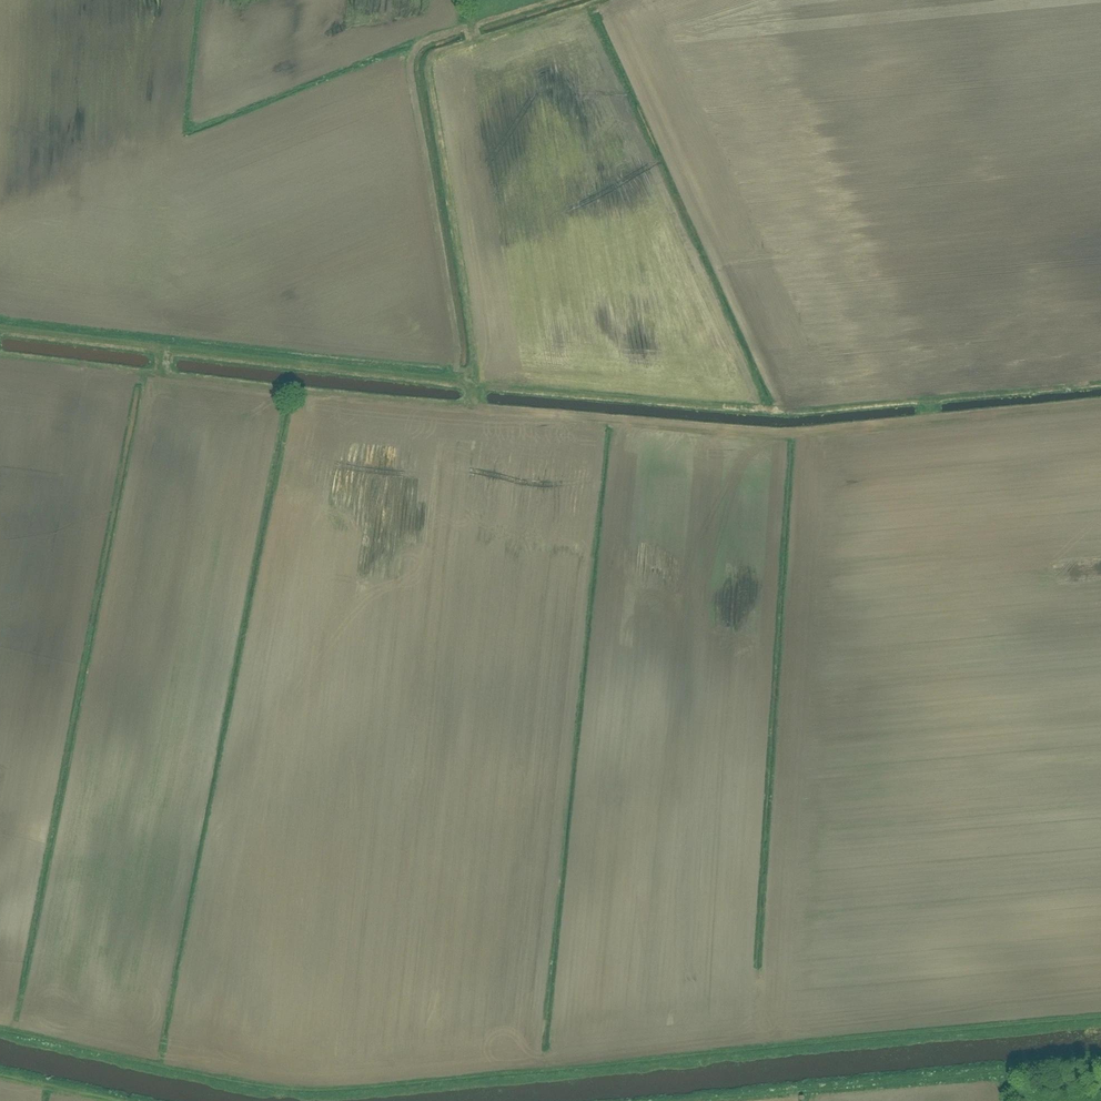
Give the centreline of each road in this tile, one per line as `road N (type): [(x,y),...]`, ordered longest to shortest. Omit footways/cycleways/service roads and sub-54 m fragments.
road 1 (track): [(0,329),(461,380),(483,412),(794,437),(1100,406)]

